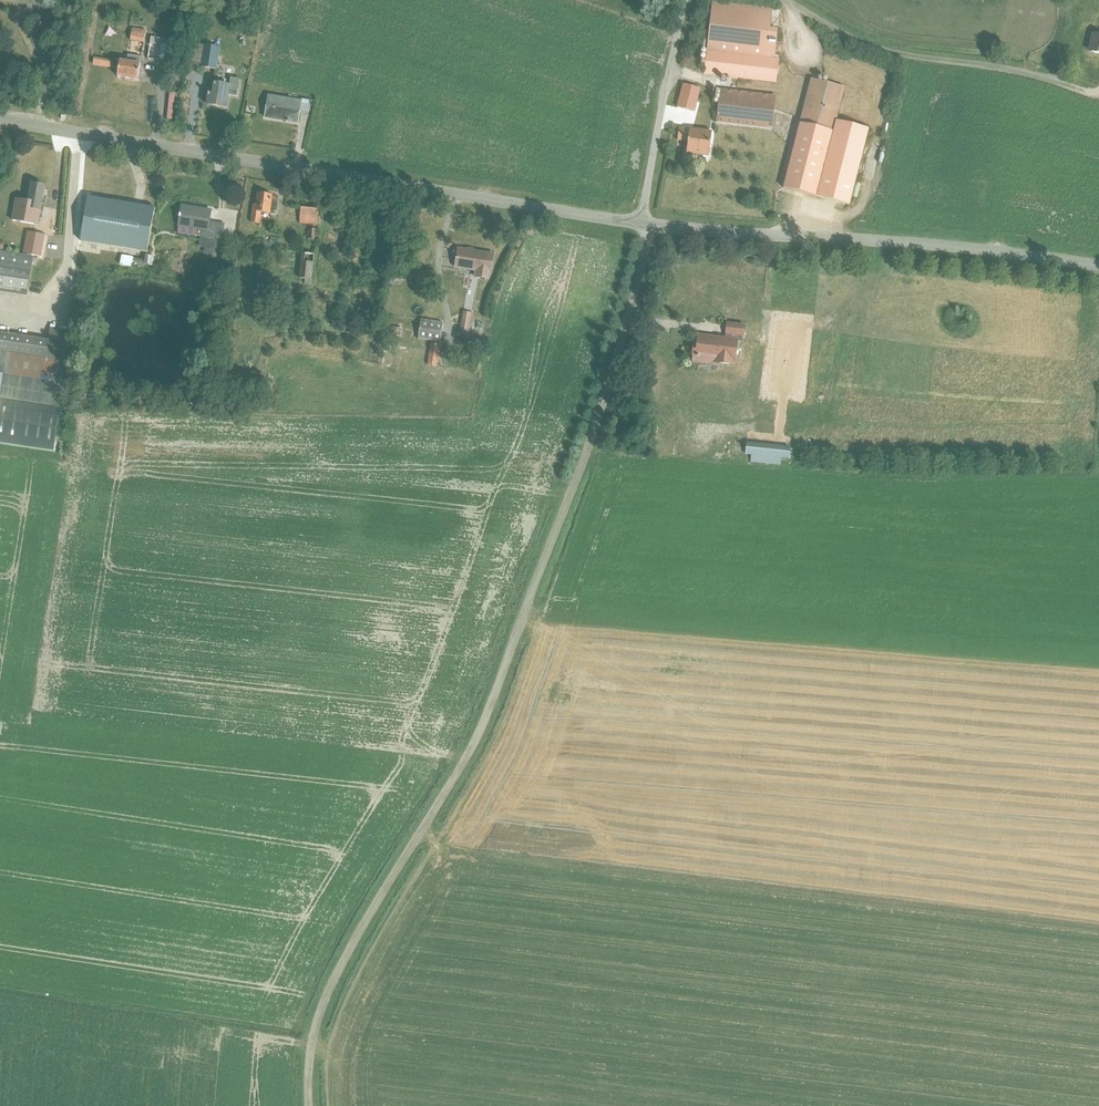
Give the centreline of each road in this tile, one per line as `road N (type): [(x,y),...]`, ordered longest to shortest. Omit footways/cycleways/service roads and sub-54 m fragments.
road 1 (unclassified): [(309,1105),(317,1023),(367,921),(476,743),(565,511),(637,294),(645,225)]
road 2 (tertiary): [(645,225),(0,120)]
road 3 (tertiary): [(1098,266),(645,225)]
road 4 (residential): [(787,0),(889,50),(996,65),(1098,95)]
road 5 (unclassified): [(645,225),(687,0)]

